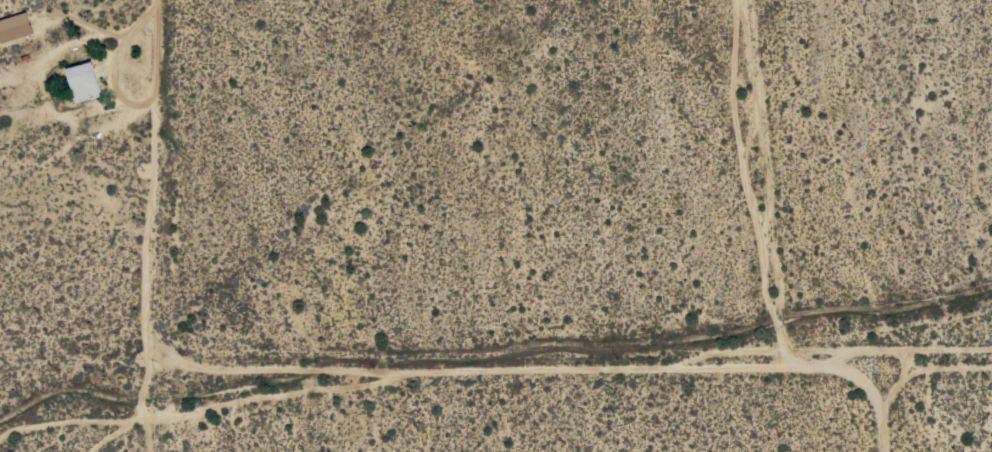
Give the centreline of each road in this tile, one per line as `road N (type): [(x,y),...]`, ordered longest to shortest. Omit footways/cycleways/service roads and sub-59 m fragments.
road 1 (residential): [(157,0),(149,451)]

